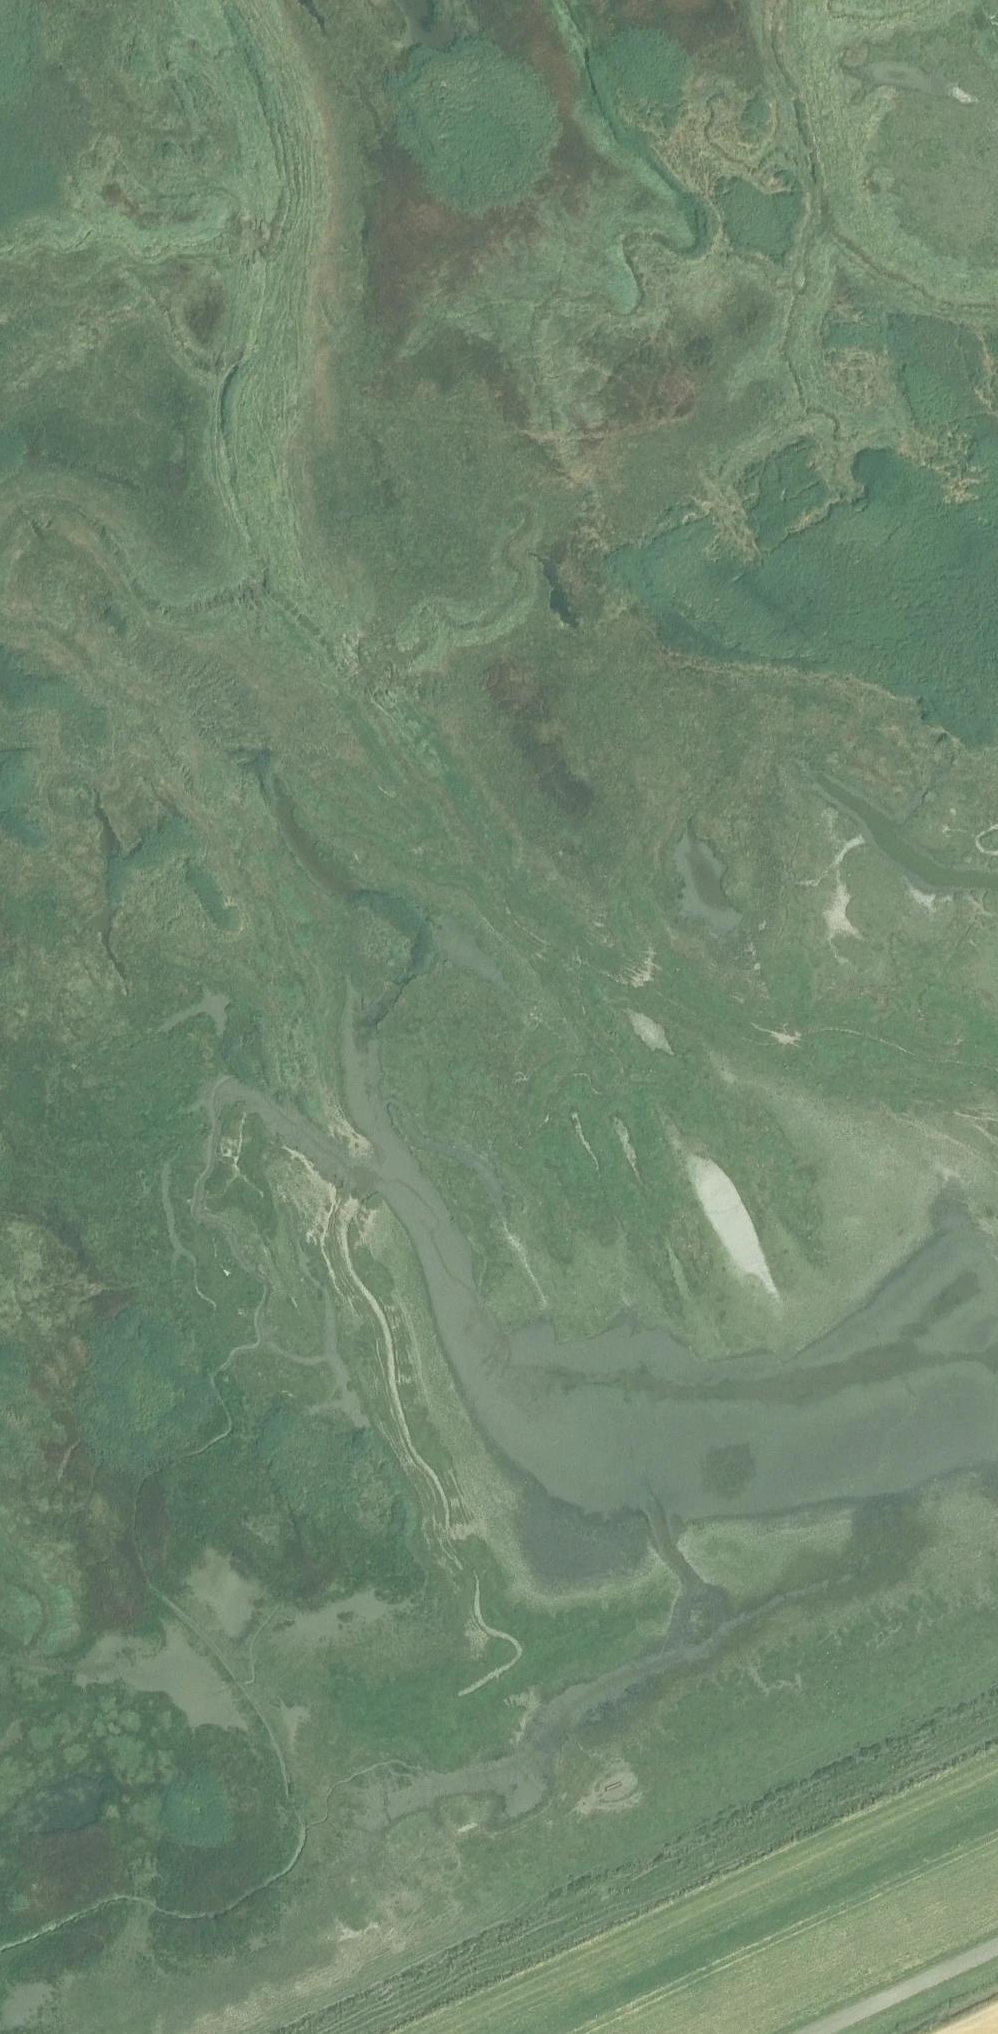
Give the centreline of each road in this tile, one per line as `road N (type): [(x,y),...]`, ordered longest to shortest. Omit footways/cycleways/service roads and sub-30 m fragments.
road 1 (unclassified): [(997,1947),(814,2033)]

